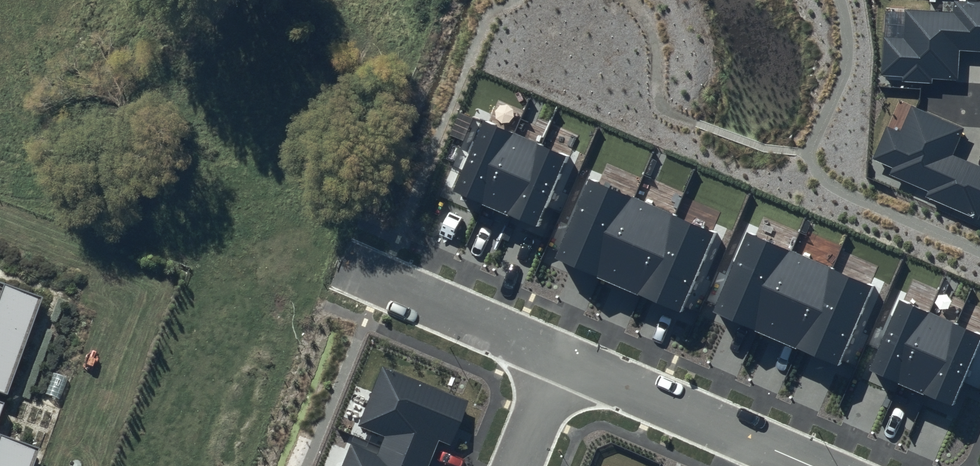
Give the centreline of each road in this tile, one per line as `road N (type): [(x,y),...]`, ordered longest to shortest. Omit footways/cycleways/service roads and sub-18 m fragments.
road 1 (unknown): [(0,92),(156,180),(340,263)]
road 2 (residential): [(562,359),(810,465)]
road 3 (residential): [(340,263),(562,359)]

